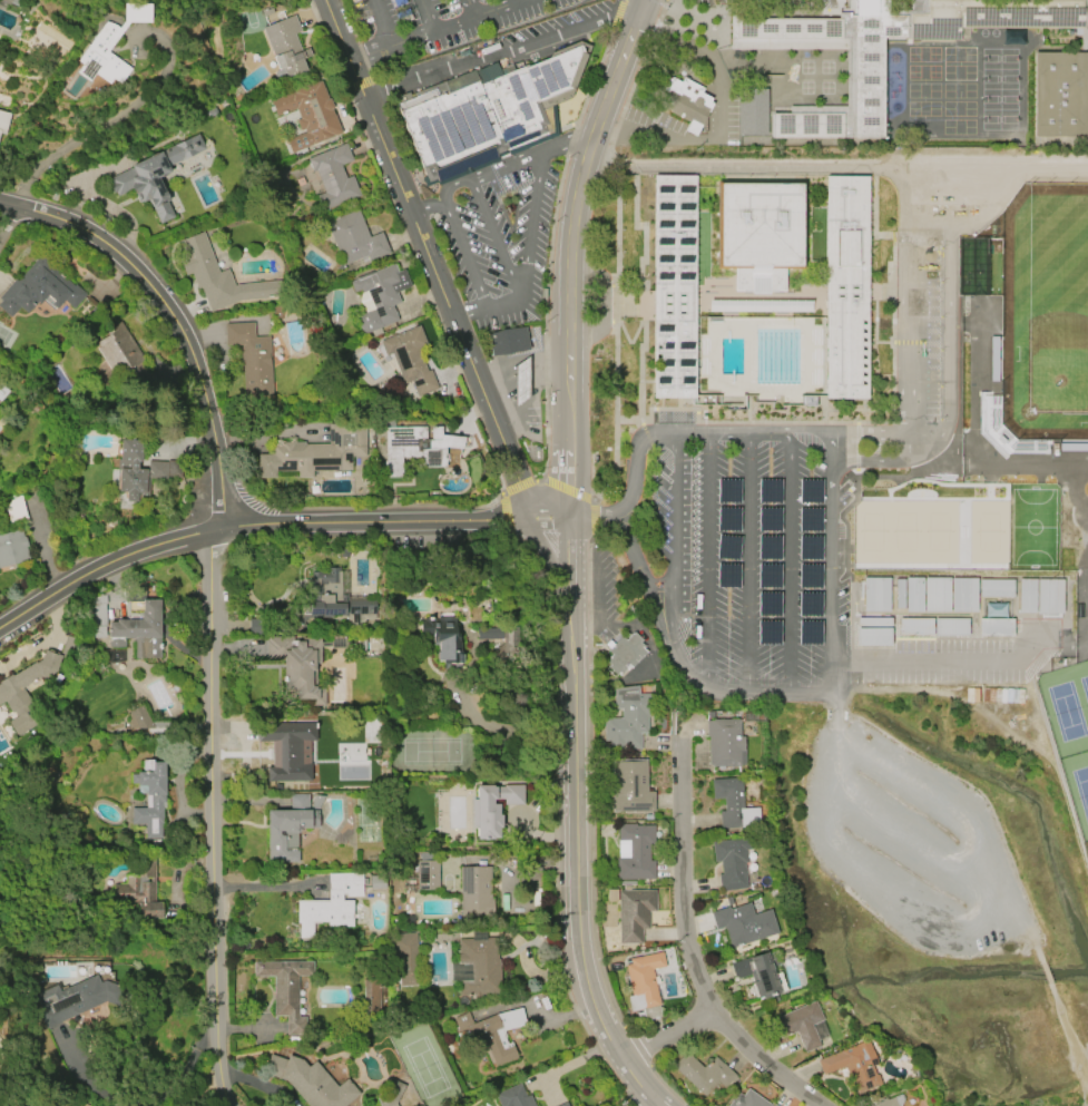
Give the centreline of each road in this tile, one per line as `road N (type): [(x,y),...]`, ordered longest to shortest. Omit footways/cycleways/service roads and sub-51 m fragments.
road 1 (residential): [(213,530),(214,995),(218,1063),(234,1105)]
road 2 (residential): [(324,0),(493,410),(518,479),(520,517)]
road 3 (residential): [(520,517),(213,530),(112,560),(0,624)]
road 4 (secondary): [(567,589),(577,894),(588,989),(621,1057),(659,1105)]
road 5 (secondary): [(628,38),(585,144),(575,192),(565,321),(566,516)]
road 6 (residential): [(213,530),(206,407),(168,306),(107,237),(12,204)]
road 7 (residential): [(821,1102),(725,1027),(688,960),(676,737)]
road 8 (residential): [(640,8),(365,94)]

